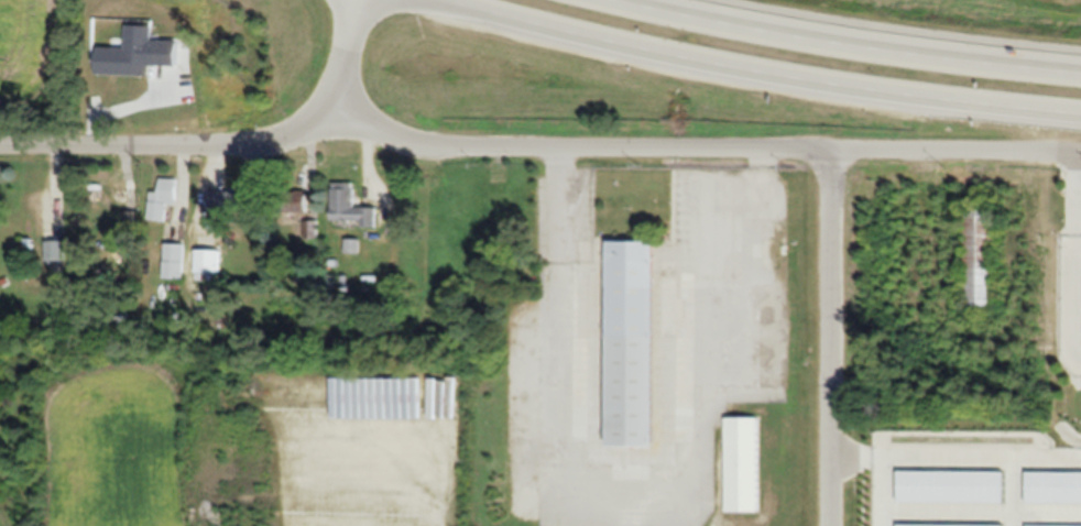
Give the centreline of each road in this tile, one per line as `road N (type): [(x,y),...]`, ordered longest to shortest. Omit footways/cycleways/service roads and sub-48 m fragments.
road 1 (residential): [(0,147),(220,143),(340,117),(439,143),(1080,156)]
road 2 (trunk): [(454,0),(717,63),(1080,112)]
road 3 (trunk): [(1080,71),(872,47),(620,0)]
road 4 (residential): [(828,525),(828,155)]

